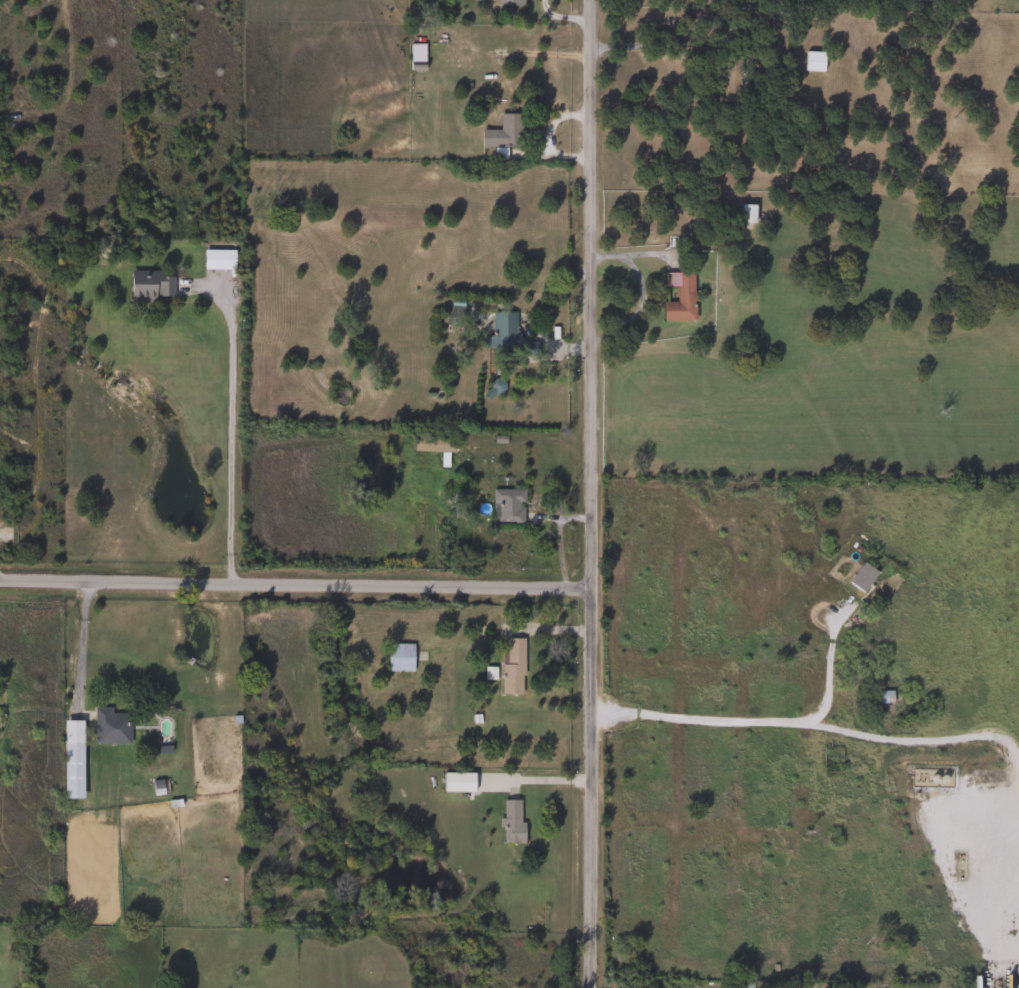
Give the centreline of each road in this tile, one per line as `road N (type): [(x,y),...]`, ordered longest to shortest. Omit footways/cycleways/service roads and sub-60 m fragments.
road 1 (residential): [(590,0),(588,987)]
road 2 (residential): [(590,595),(0,583)]

